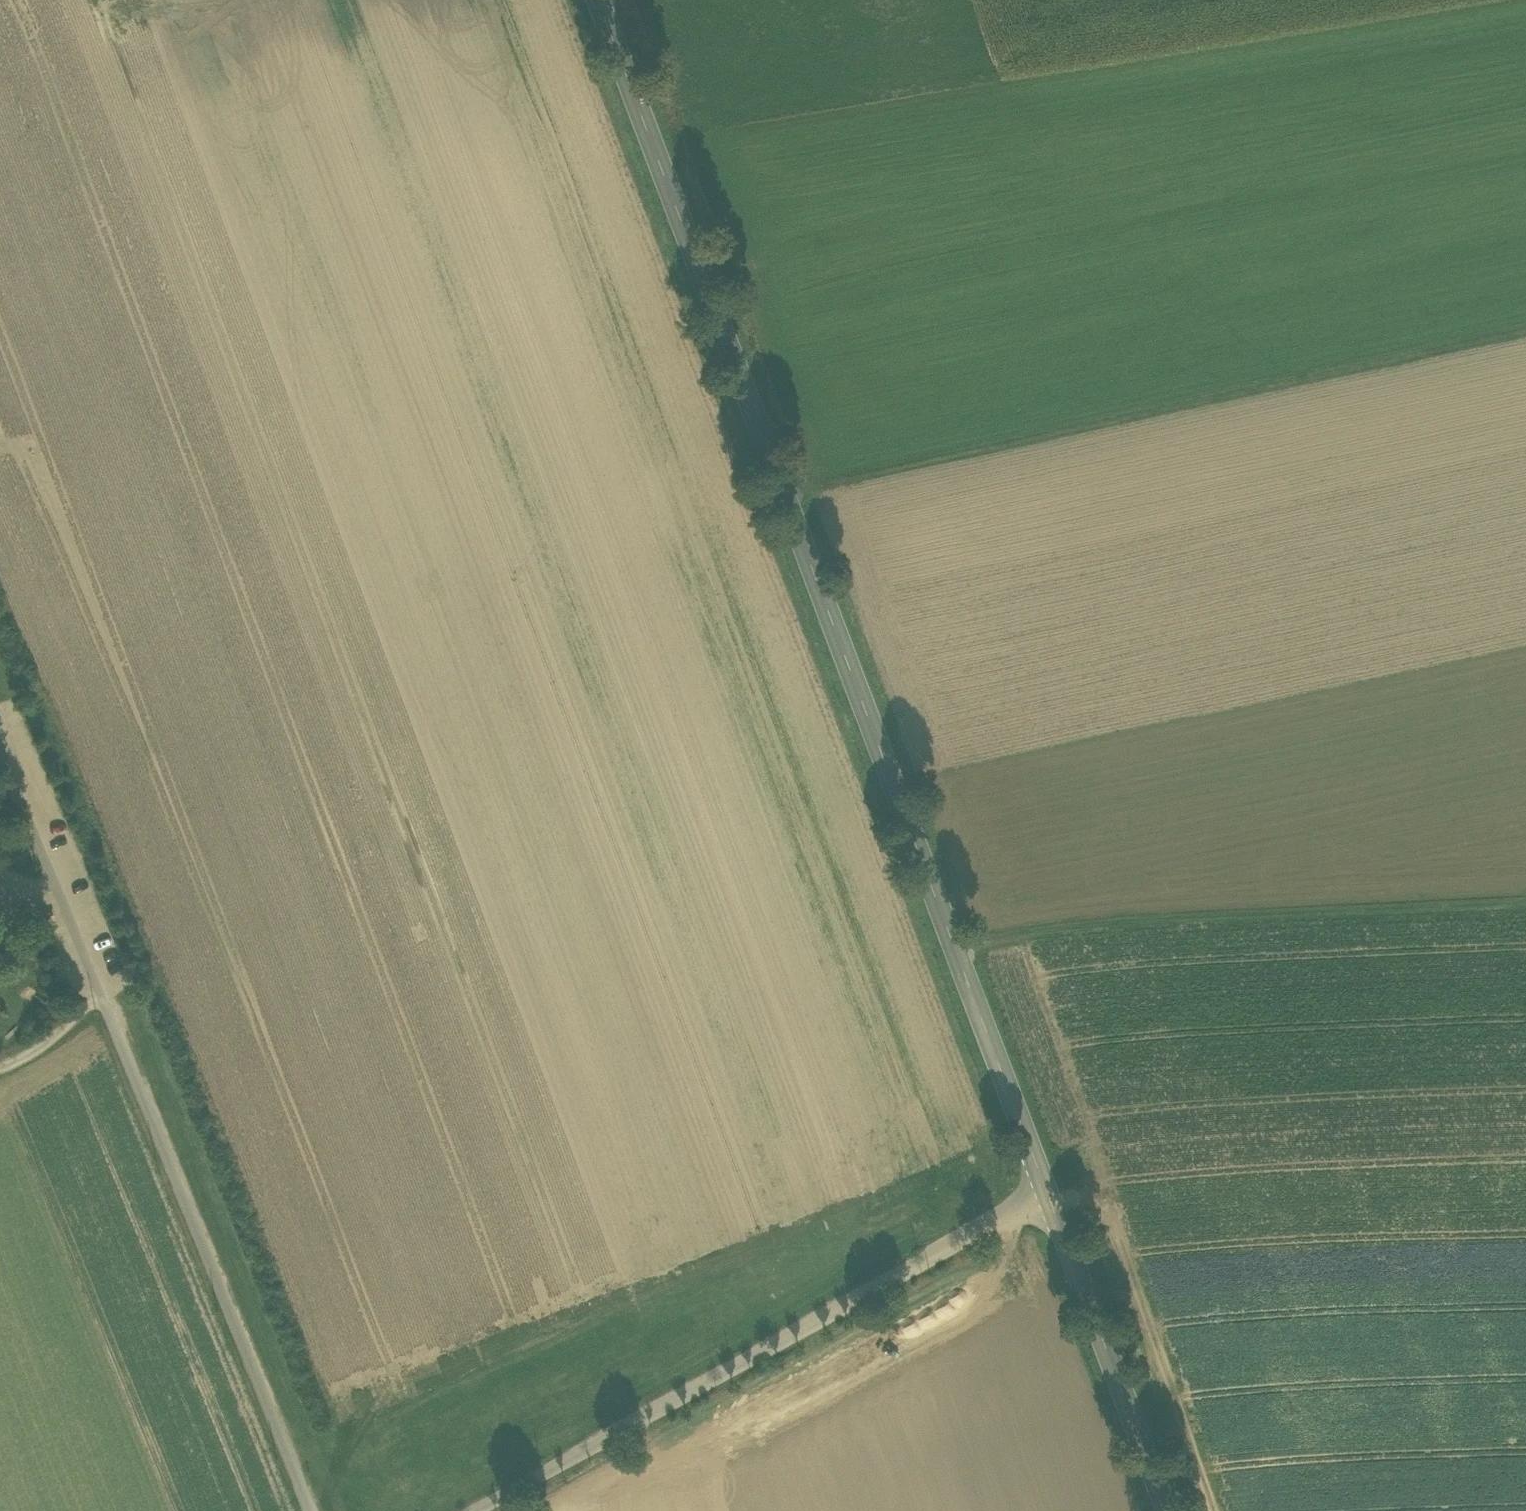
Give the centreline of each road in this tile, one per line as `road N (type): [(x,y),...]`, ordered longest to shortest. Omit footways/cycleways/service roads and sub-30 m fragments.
road 1 (secondary): [(1047,1191),(599,0)]
road 2 (residential): [(0,733),(313,1510)]
road 3 (track): [(789,493),(1525,335)]
road 4 (residential): [(1047,1191),(473,1510)]
road 5 (track): [(954,940),(1525,909)]
road 6 (secondary): [(1168,1510),(1047,1191)]
road 7 (track): [(103,999),(44,1045),(0,1064)]

